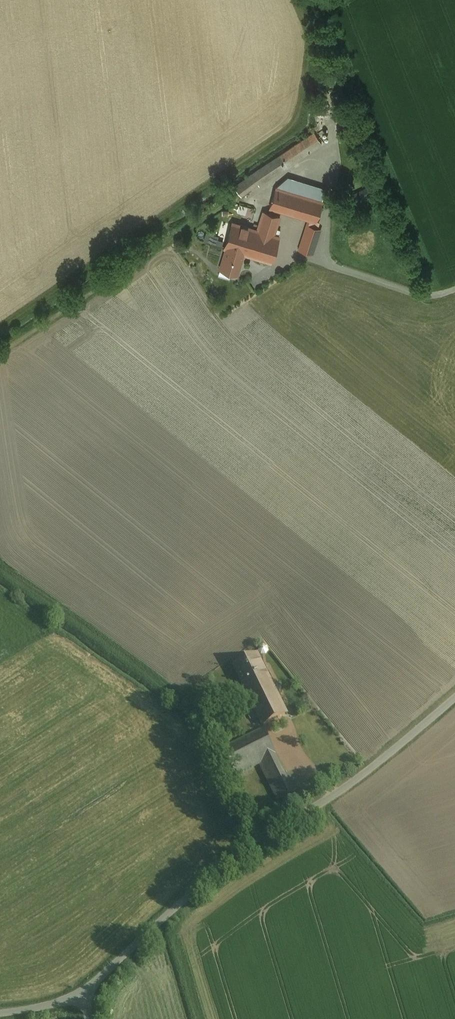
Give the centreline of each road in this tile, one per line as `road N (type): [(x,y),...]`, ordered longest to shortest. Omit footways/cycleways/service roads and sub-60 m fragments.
road 1 (unclassified): [(85,991),(242,847),(329,799),(454,698)]

